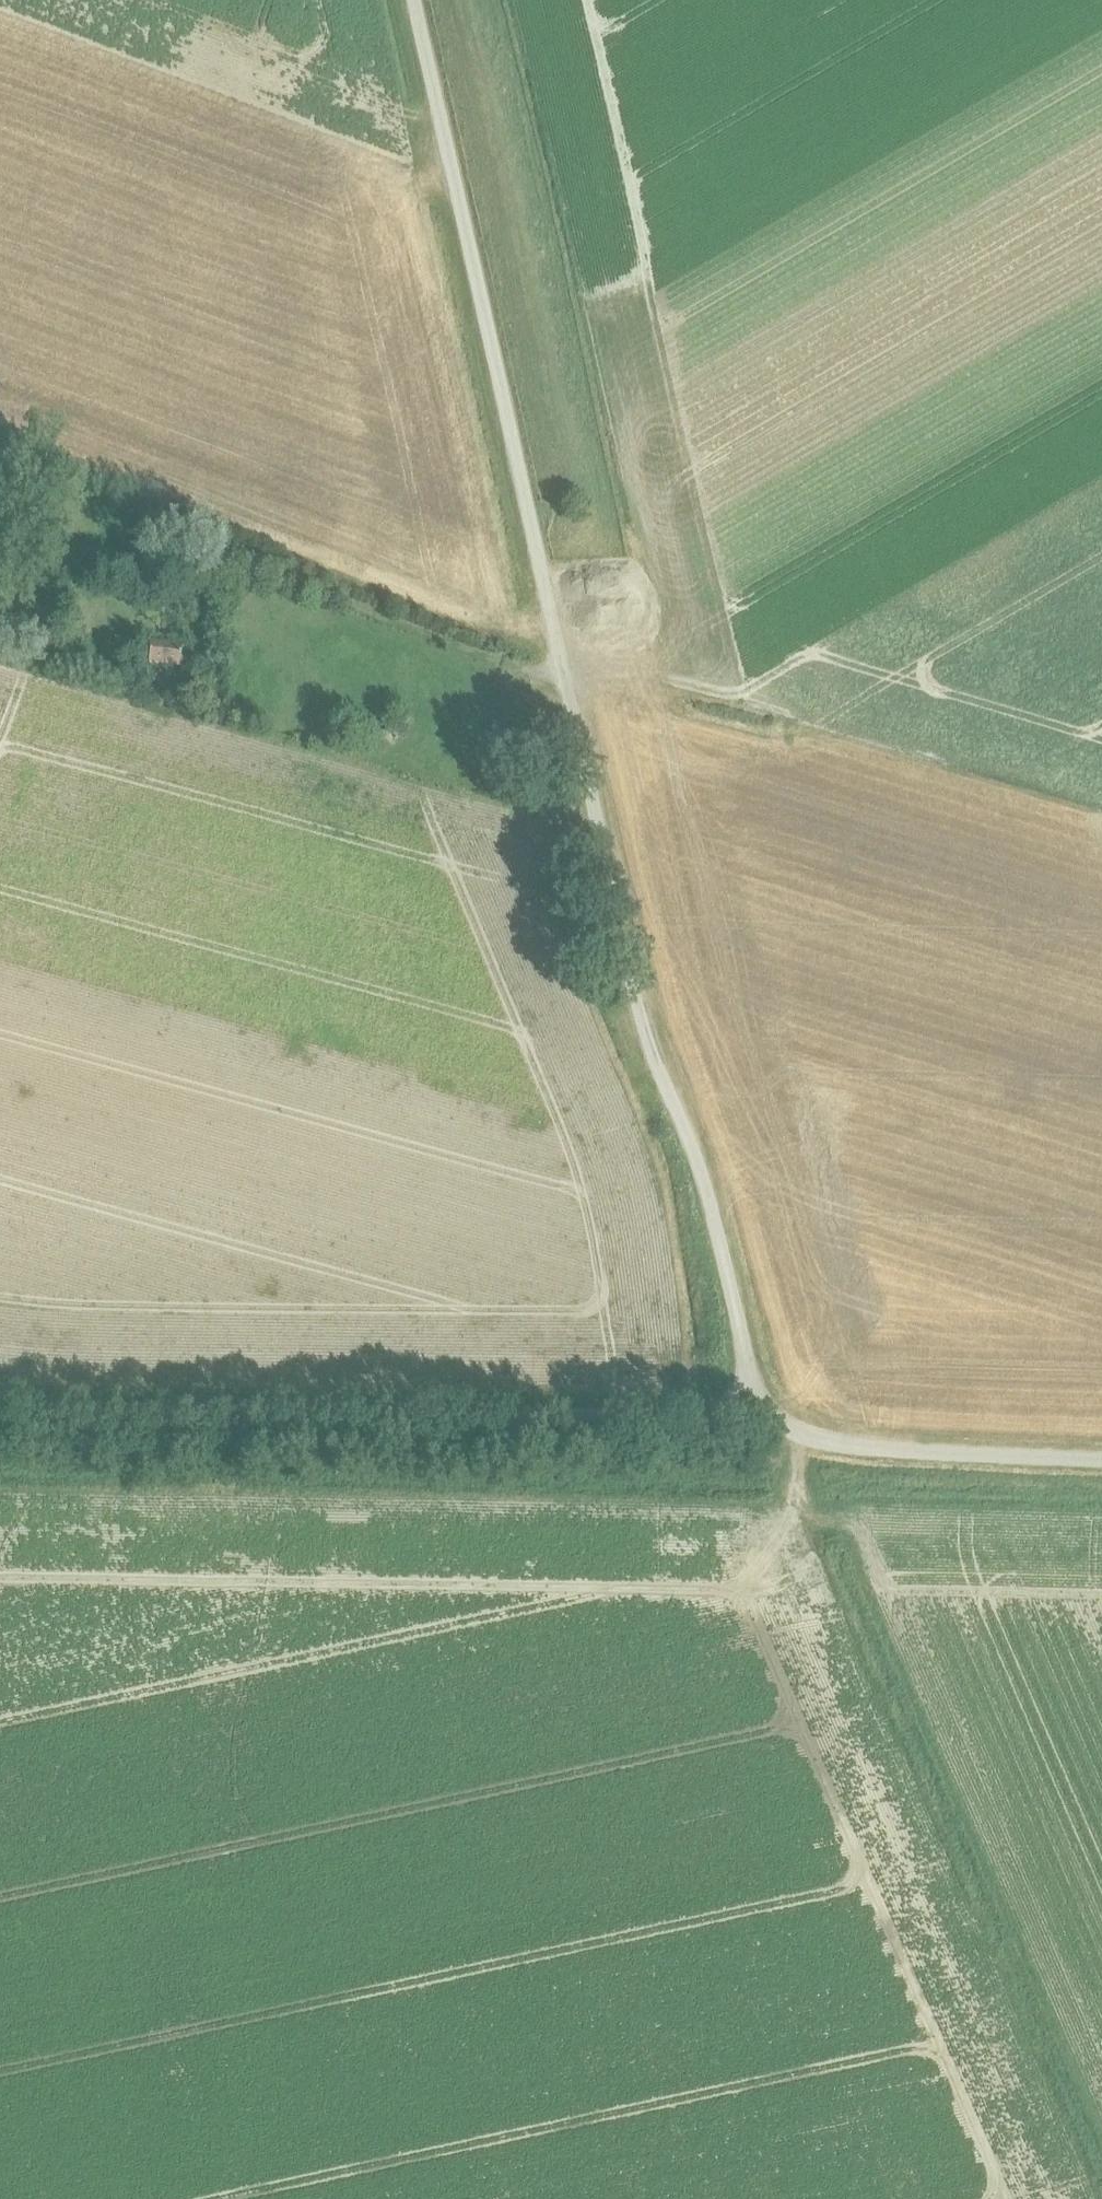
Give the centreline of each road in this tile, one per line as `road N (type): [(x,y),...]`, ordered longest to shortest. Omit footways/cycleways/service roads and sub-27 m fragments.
road 1 (unclassified): [(746,1417),(750,1385),(731,1287),(696,1155),(638,1005),(415,0)]
road 2 (unclassified): [(0,1408),(746,1417)]
road 3 (unclassified): [(1101,1459),(866,1447),(746,1417)]

